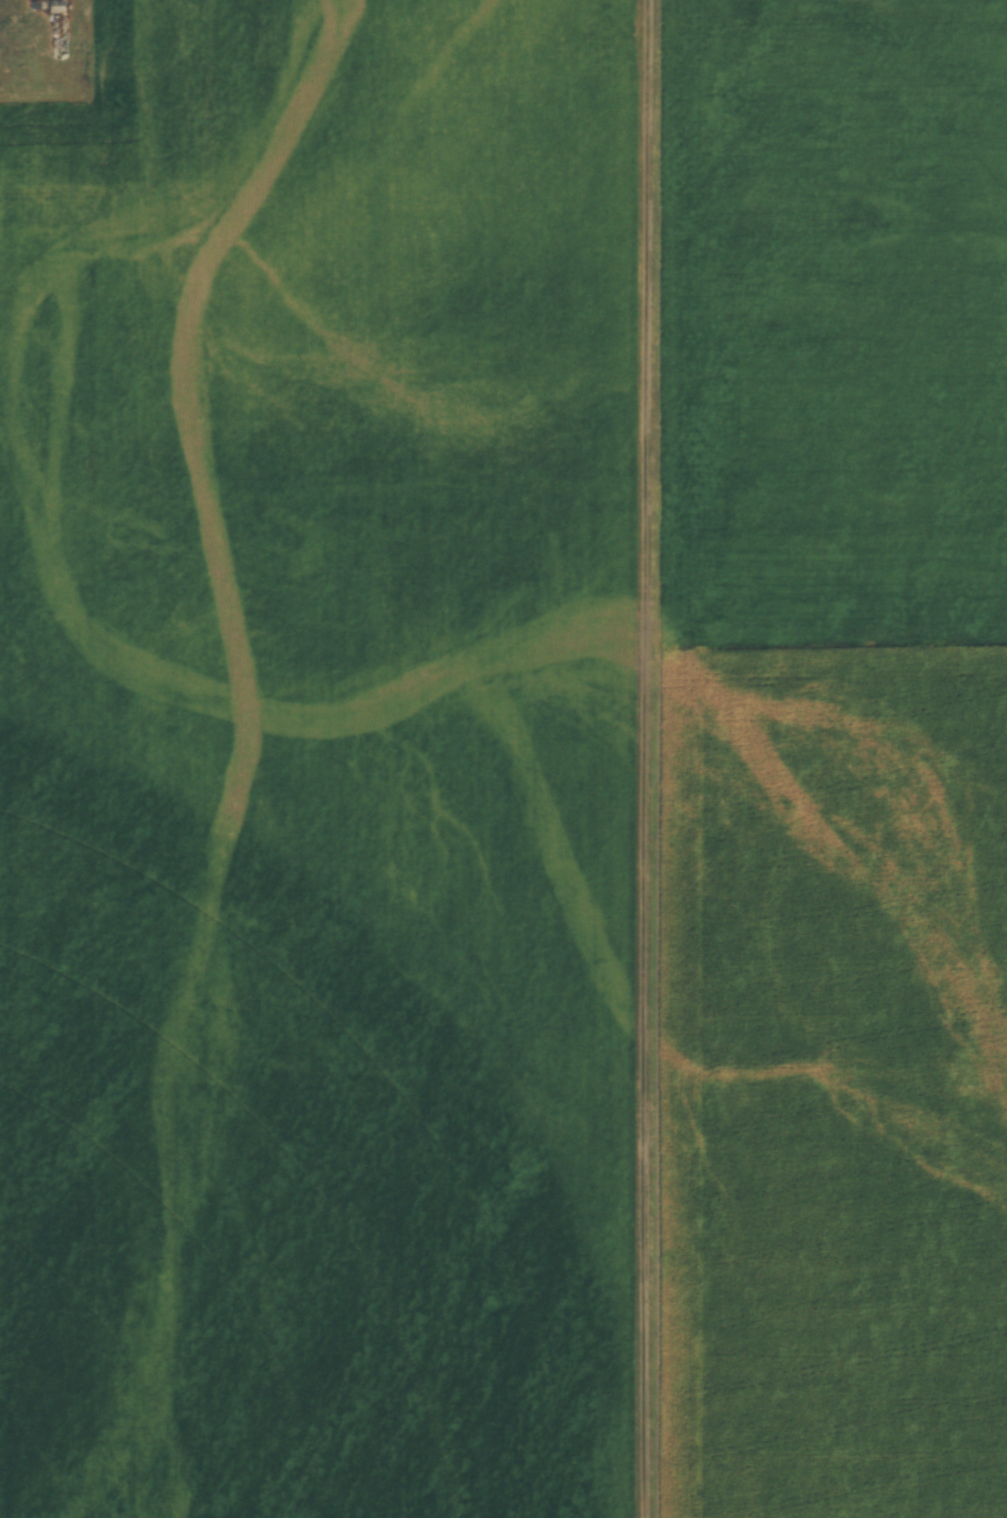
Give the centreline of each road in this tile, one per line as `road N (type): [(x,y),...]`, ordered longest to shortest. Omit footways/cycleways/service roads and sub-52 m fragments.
road 1 (track): [(652,1517),(657,0)]

